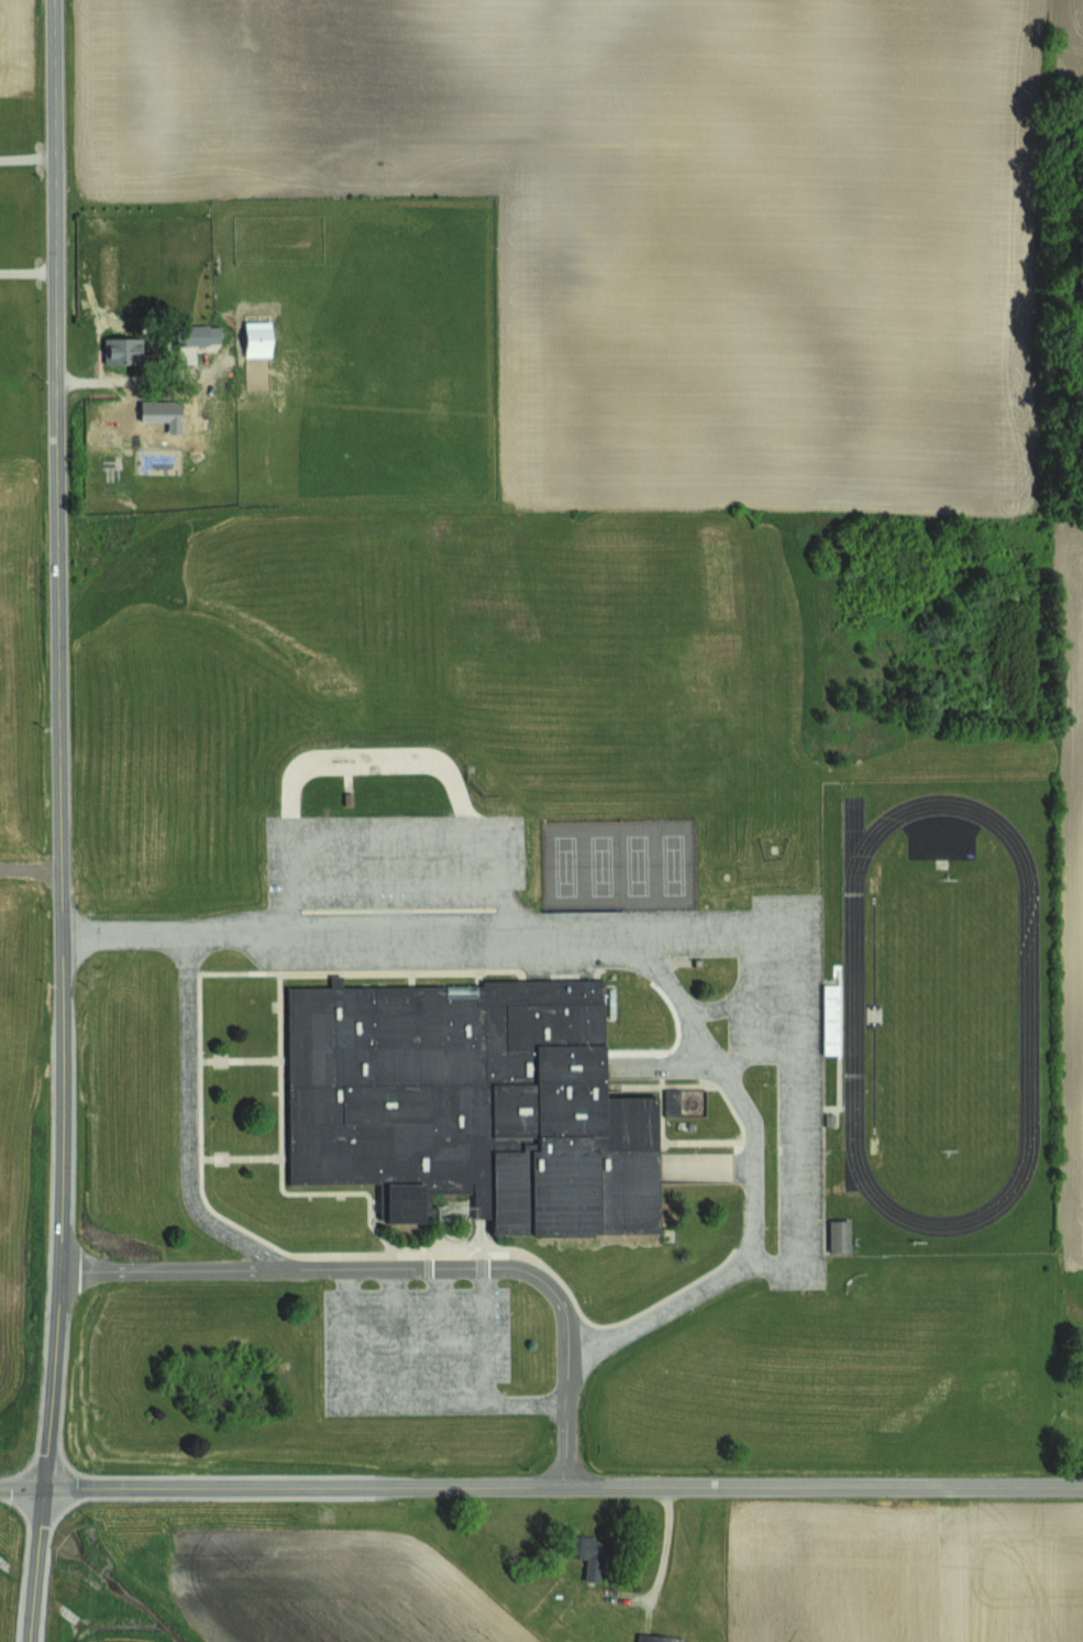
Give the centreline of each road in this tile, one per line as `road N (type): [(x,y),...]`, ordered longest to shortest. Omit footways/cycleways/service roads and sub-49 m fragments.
road 1 (tertiary): [(55,0),(60,1246),(43,1488)]
road 2 (tertiary): [(1082,1487),(43,1488)]
road 3 (residential): [(43,1488),(27,1641)]

